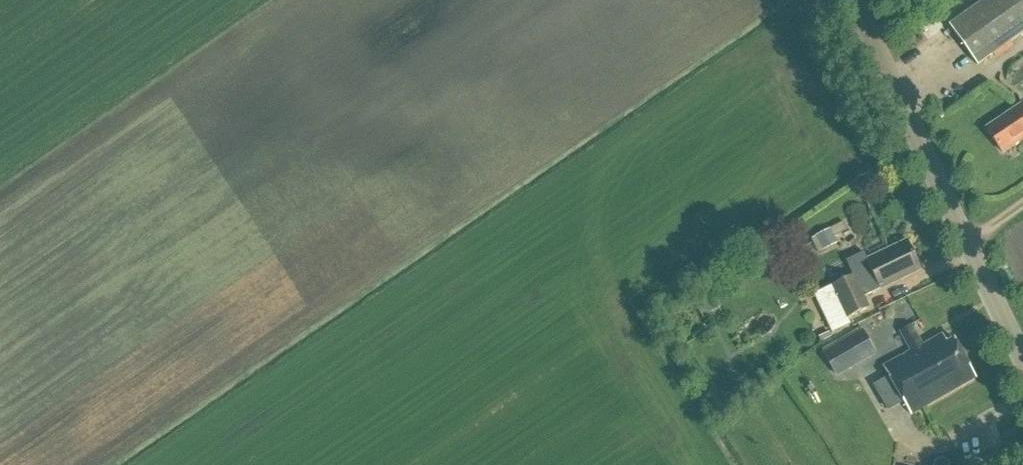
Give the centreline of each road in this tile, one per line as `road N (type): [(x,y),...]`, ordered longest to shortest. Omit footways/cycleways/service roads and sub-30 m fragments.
road 1 (tertiary): [(1022,351),(856,0)]

